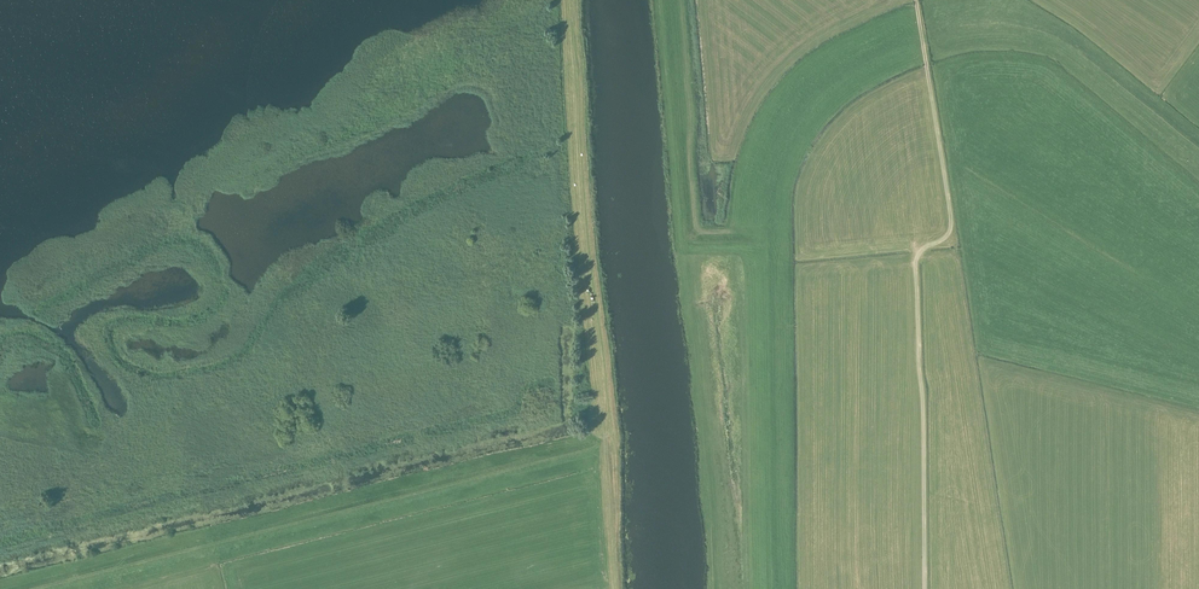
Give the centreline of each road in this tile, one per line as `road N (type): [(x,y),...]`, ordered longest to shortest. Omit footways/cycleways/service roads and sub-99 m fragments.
road 1 (track): [(0,544),(510,413),(522,390),(551,381)]
road 2 (track): [(0,352),(22,338),(62,352),(94,426)]

